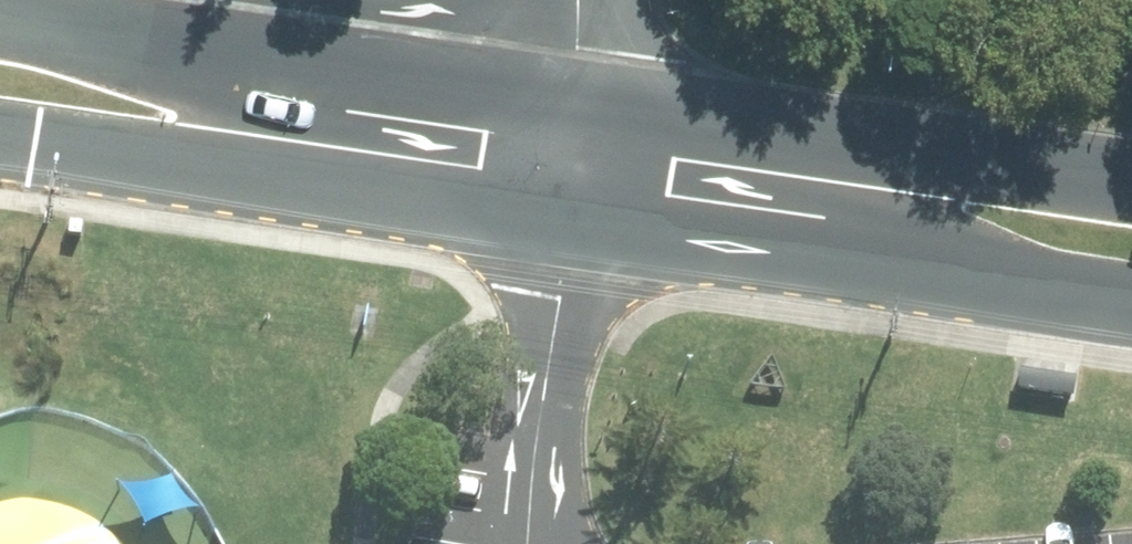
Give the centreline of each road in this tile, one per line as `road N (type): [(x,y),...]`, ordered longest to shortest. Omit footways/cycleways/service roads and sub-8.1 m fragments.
road 1 (secondary): [(0,17),(583,108)]
road 2 (secondary): [(566,233),(0,144)]
road 3 (secondary): [(1131,301),(566,233)]
road 4 (secondary): [(583,108),(1131,174)]
road 5 (secondary): [(583,108),(566,233)]

